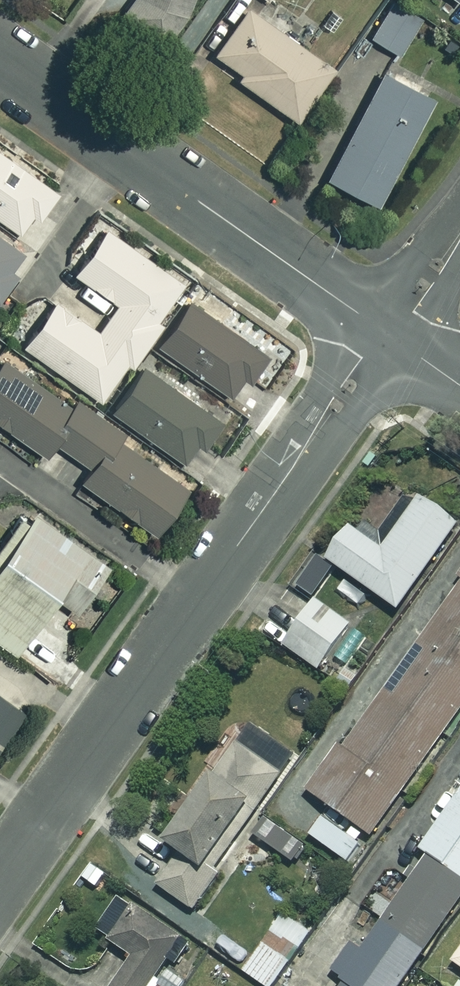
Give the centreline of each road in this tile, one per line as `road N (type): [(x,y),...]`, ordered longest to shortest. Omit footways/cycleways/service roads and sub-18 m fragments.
road 1 (residential): [(386,335),(0,879)]
road 2 (residential): [(0,60),(386,335)]
road 3 (residential): [(459,235),(386,335)]

